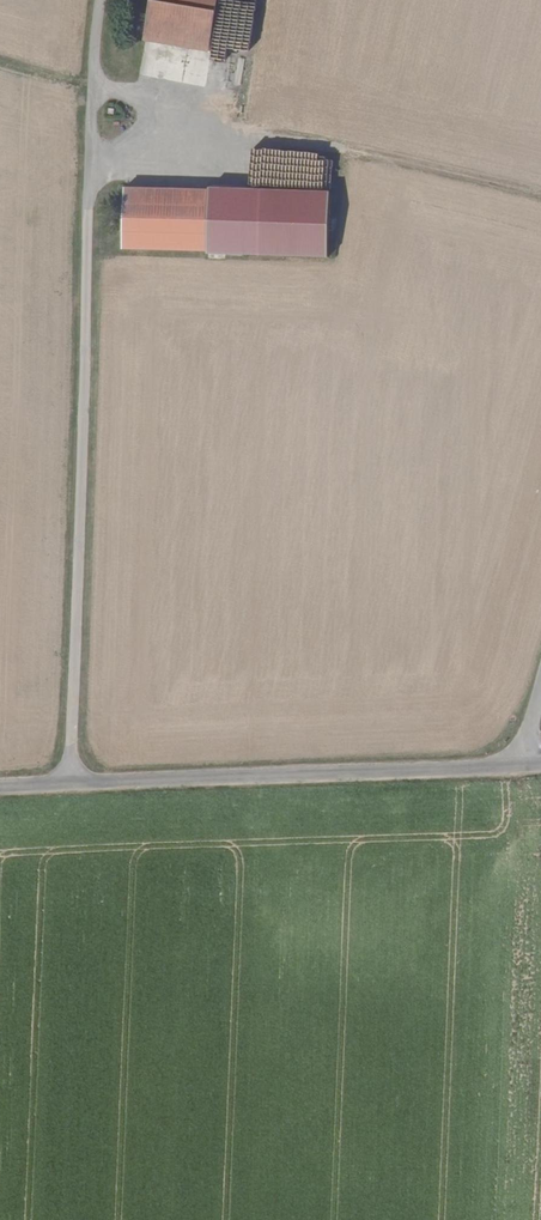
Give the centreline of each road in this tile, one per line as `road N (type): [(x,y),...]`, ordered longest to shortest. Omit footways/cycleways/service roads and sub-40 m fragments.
road 1 (unclassified): [(72,786),(99,96)]
road 2 (track): [(540,201),(99,96)]
road 3 (unclassified): [(72,786),(521,769)]

